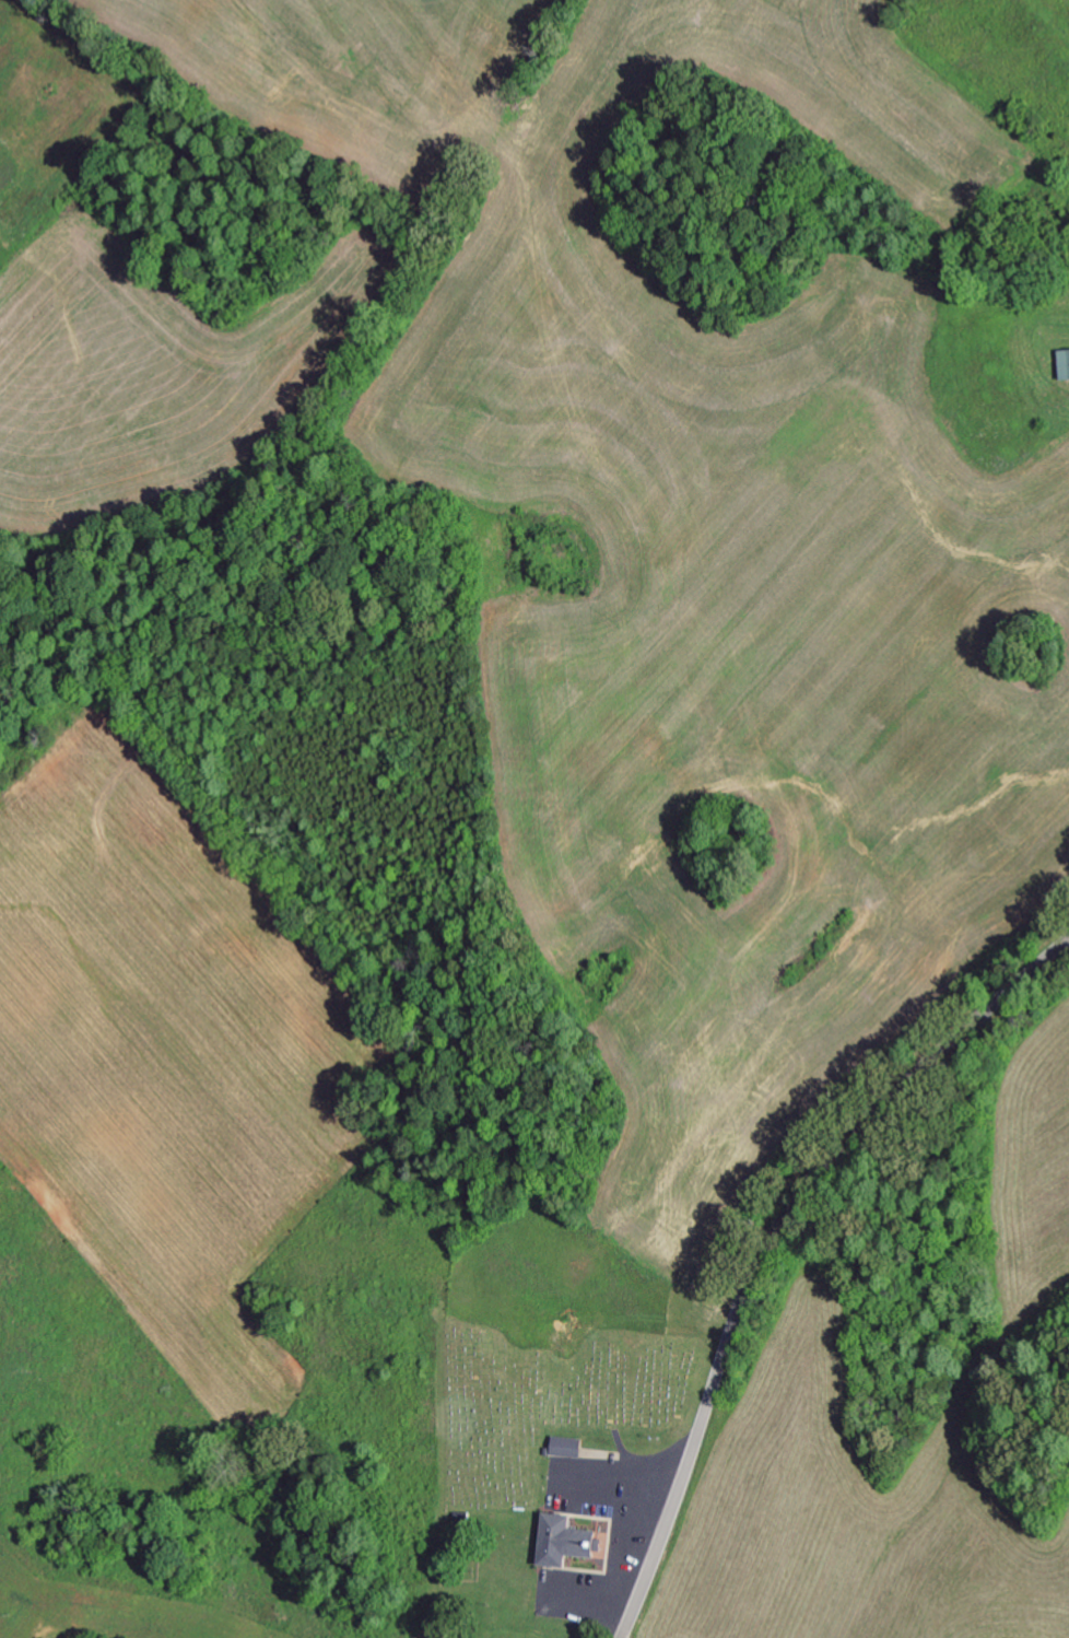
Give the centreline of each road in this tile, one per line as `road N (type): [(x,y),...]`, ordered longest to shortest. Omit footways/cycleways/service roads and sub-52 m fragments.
road 1 (tertiary): [(621,1637),(774,1235),(870,1118),(1068,941)]

